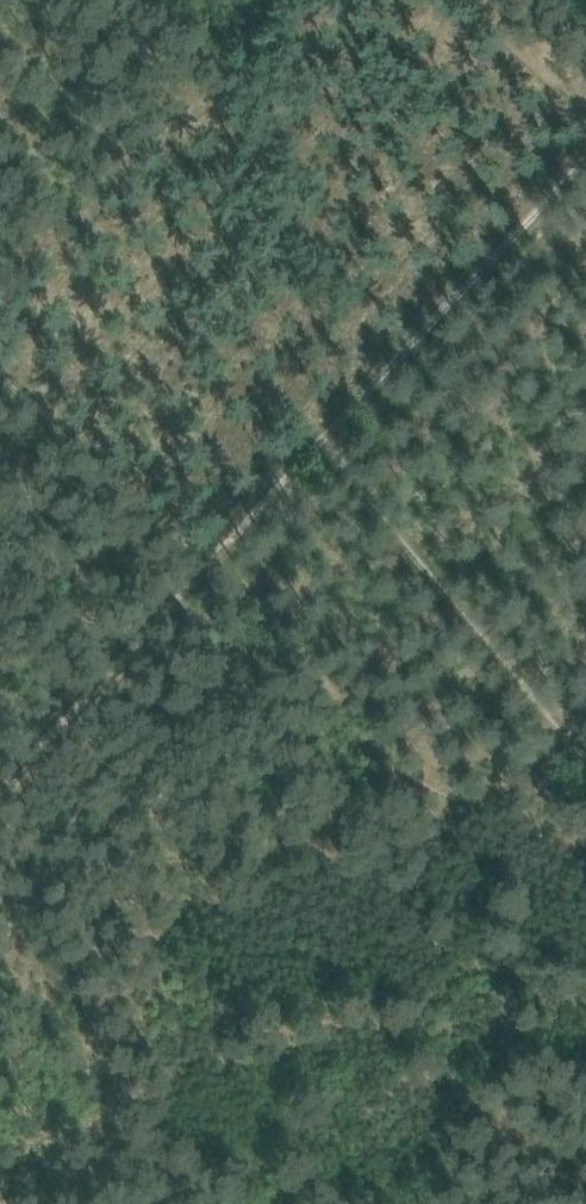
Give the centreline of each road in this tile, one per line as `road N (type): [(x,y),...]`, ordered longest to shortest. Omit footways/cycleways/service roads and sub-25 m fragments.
road 1 (track): [(585,774),(567,751),(513,800),(480,797),(217,551),(201,564),(0,371)]
road 2 (track): [(217,551),(585,153)]
road 3 (track): [(201,564),(0,782)]

